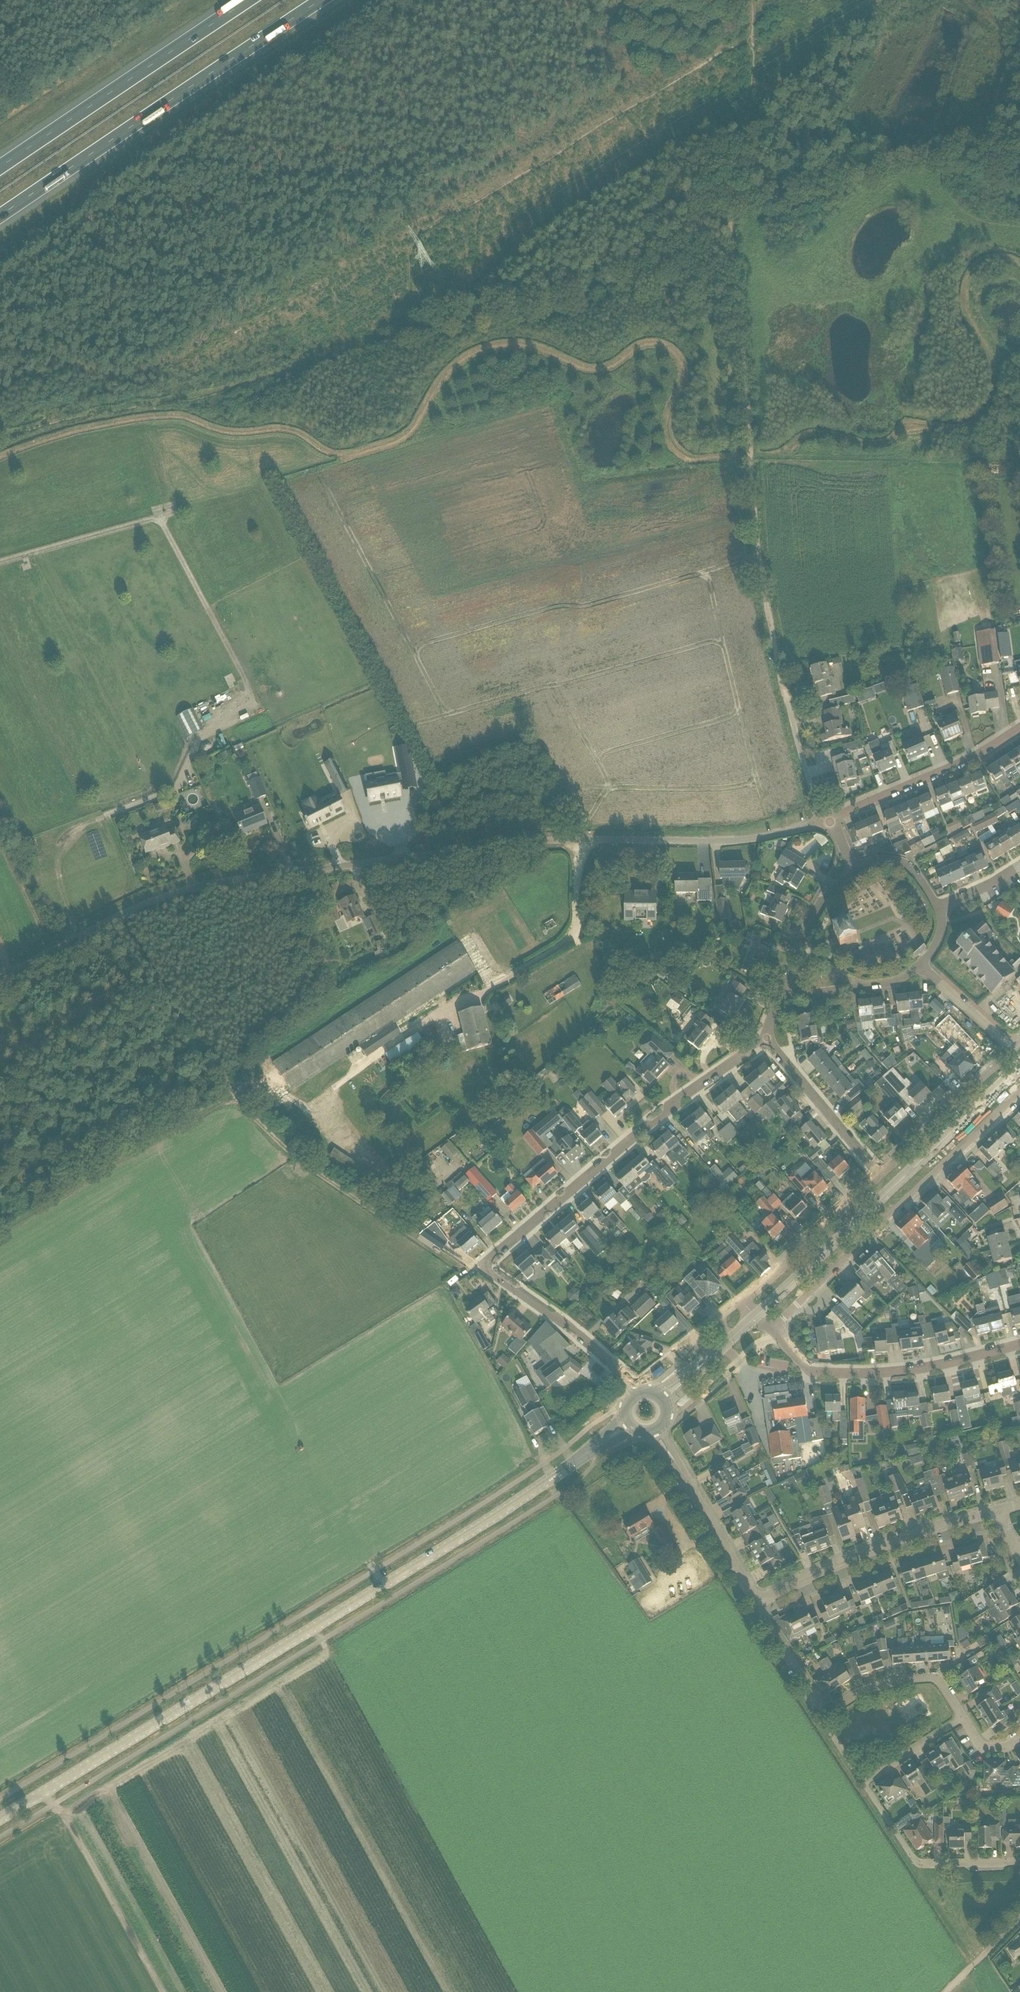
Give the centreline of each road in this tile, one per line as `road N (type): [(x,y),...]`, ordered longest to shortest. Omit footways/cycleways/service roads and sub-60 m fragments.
road 1 (tertiary): [(0,1821),(411,1571),(559,1474),(645,1407)]
road 2 (track): [(738,289),(575,287),(0,446)]
road 3 (track): [(1019,148),(920,153),(731,207),(751,509),(779,662)]
road 4 (unclassified): [(0,985),(150,907),(213,885),(579,840)]
road 5 (track): [(118,922),(229,1094),(256,1120),(462,1271),(486,1266)]
road 6 (motorway): [(0,218),(325,0)]
road 7 (residential): [(486,1266),(658,1115),(769,1036)]
road 8 (motorway): [(253,0),(0,170)]
road 9 (residential): [(761,1600),(766,1623),(825,1713),(878,1688),(937,1681),(964,1720)]
road 10 (residential): [(749,1322),(787,1365),(809,1372),(921,1370),(1019,1345)]
road 11 (track): [(0,1234),(229,1094)]
road 12 (residential): [(864,1216),(844,1209),(683,1351),(696,1368)]
road 13 (unclassified): [(579,840),(747,840),(828,820)]
road 14 (residential): [(761,1600),(888,1542),(992,1512)]
road 15 (residential): [(645,1407),(761,1600)]
road 16 (residential): [(486,1266),(607,1358),(645,1407)]
road 17 (residential): [(828,820),(1019,728)]
road 18 (unclassified): [(485,991),(576,937),(579,840)]
road 19 (residential): [(779,1296),(798,1300),(902,1202),(894,1187)]
road 20 (residential): [(880,1172),(769,1036)]
road 21 (unclassified): [(779,662),(828,820)]
road 22 (residential): [(1000,1086),(985,1075),(880,1172)]
road 23 (residential): [(782,999),(816,916),(853,867)]
road 24 (residential): [(782,999),(896,982),(923,963)]
road 25 (residential): [(915,1167),(931,1175),(1019,1096)]
road 26 (residential): [(1012,1051),(923,963)]

